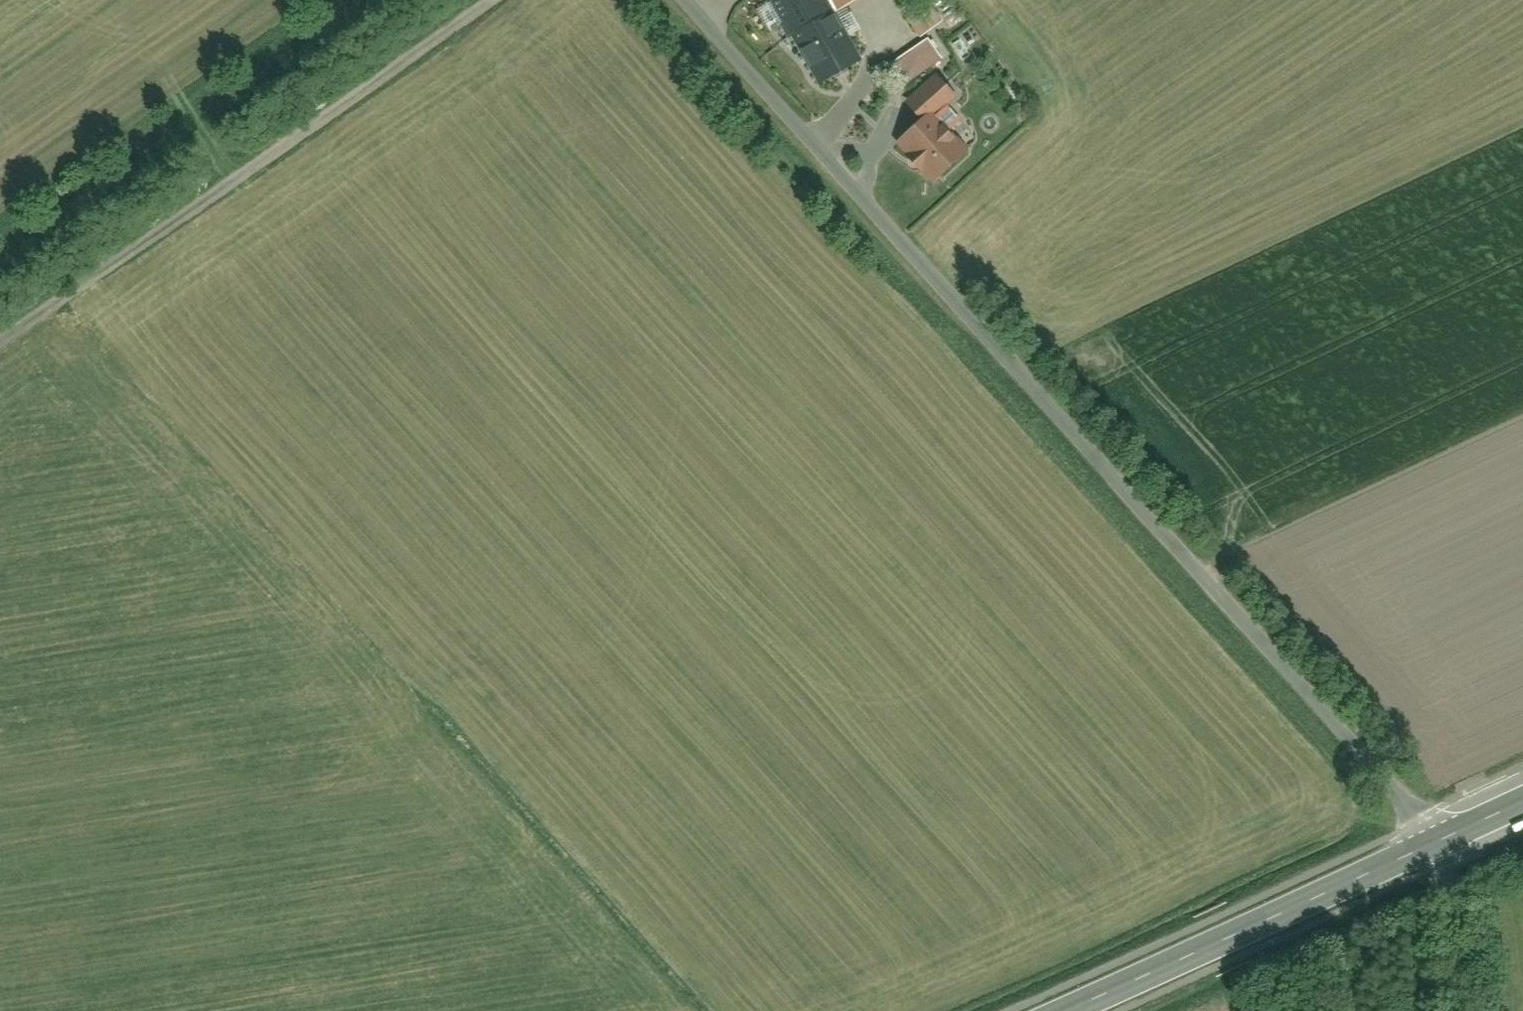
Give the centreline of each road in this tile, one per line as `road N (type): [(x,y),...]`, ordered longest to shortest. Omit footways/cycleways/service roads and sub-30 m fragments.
road 1 (residential): [(683,0),(1436,844)]
road 2 (track): [(483,0),(0,339)]
road 3 (primary): [(1066,1010),(1436,844)]

